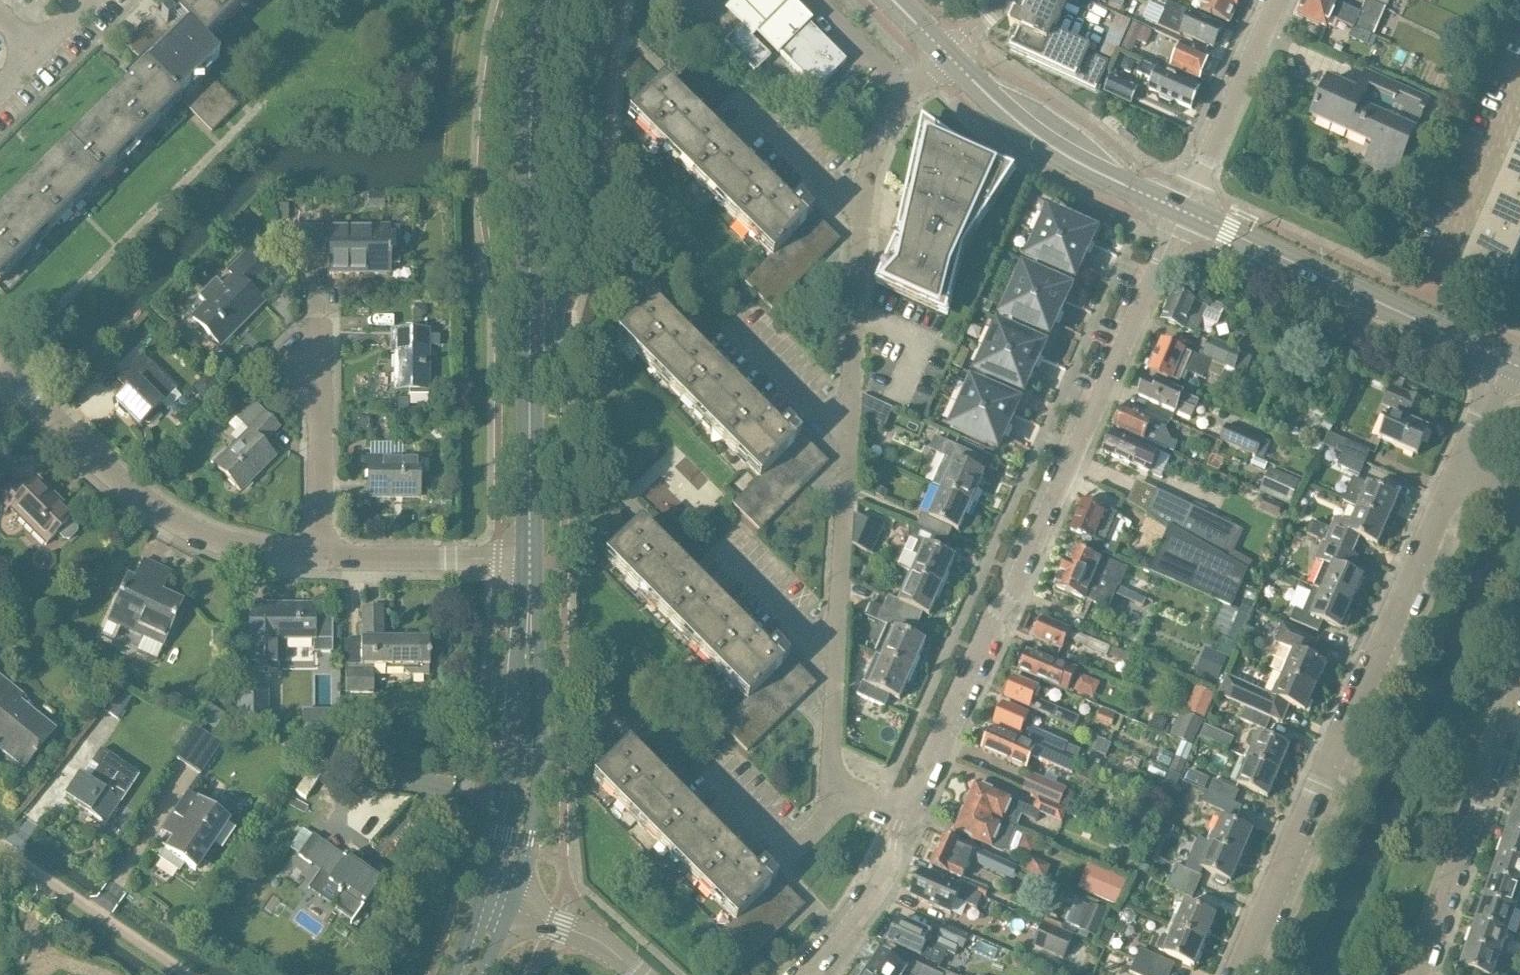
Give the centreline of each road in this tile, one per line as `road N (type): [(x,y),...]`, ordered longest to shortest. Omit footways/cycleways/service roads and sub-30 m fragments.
road 1 (residential): [(897,816),(829,789),(859,215),(883,133),(949,54)]
road 2 (residential): [(897,816),(1014,589),(1181,211)]
road 3 (tertiary): [(529,560),(530,94),(548,0)]
road 4 (unclassified): [(1236,974),(1451,484)]
road 5 (residential): [(320,560),(246,551),(163,516),(0,365)]
road 6 (tertiary): [(1503,358),(1181,211)]
road 7 (tertiary): [(498,903),(526,731),(529,560)]
road 8 (residential): [(1422,974),(1519,688)]
road 9 (tertiary): [(1181,211),(1071,160),(949,54)]
road 10 (residential): [(1181,211),(1276,0)]
road 11 (residential): [(187,974),(0,847)]
road 12 (residential): [(320,560),(320,391),(300,347)]
road 13 (residential): [(529,560),(320,560)]
road 14 (residential): [(807,974),(878,880),(897,816)]
road 15 (residential): [(1448,245),(1519,88)]
road 16 (unclassified): [(639,974),(605,944),(498,903)]
road 17 (unclassified): [(1451,484),(1503,358)]

